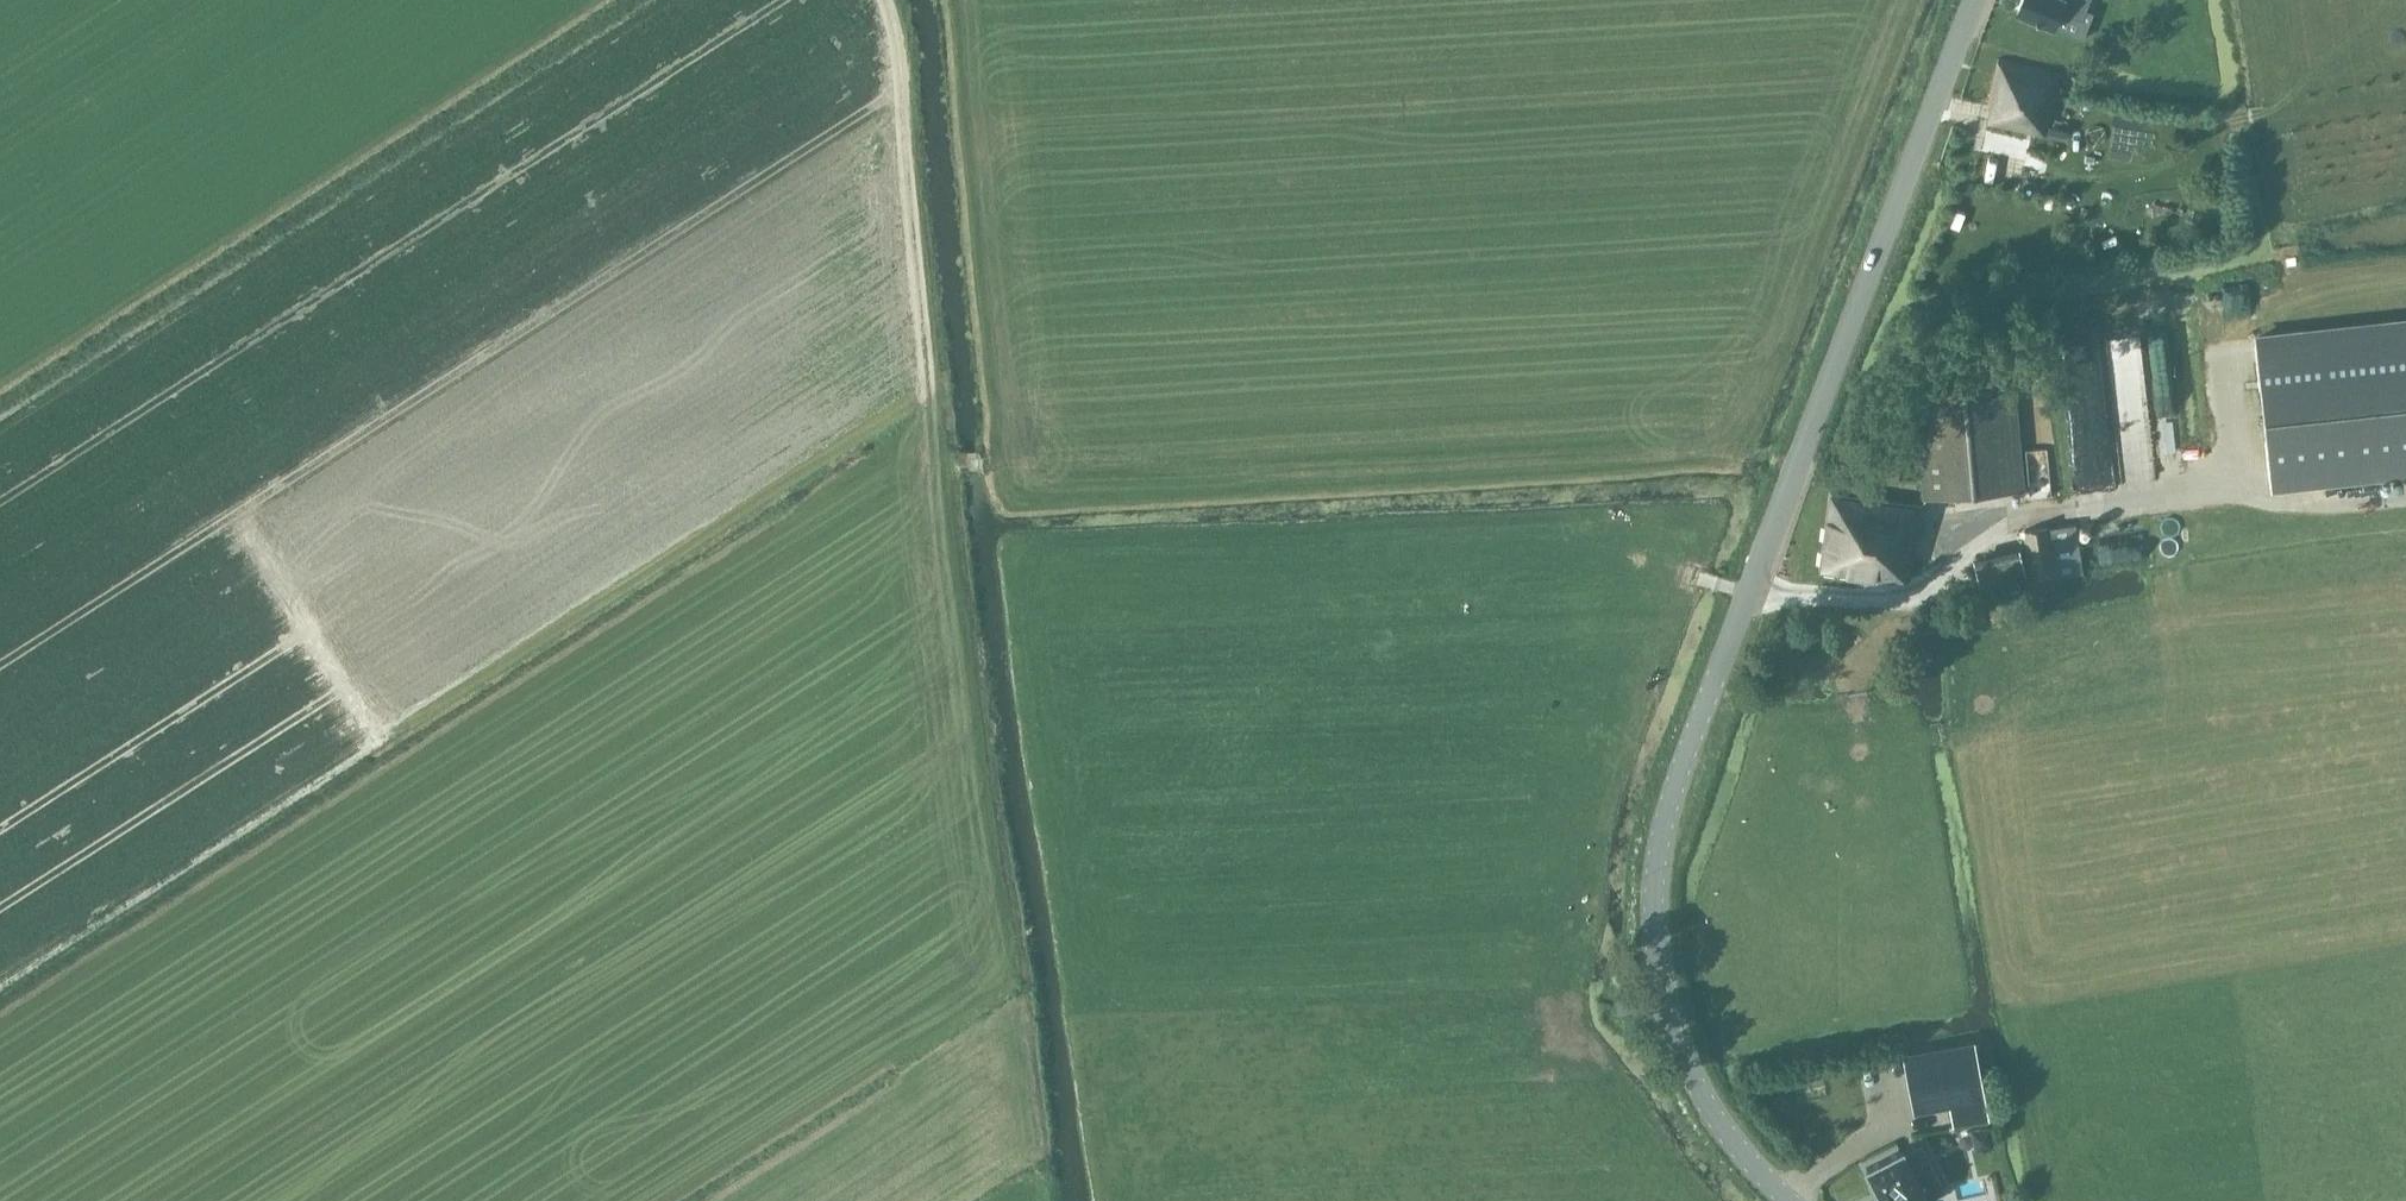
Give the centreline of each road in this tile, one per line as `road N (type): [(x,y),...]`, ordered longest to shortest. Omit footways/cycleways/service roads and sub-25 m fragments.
road 1 (tertiary): [(1794,1200),(1717,1123),(1676,1041),(1657,961),(1661,845),(1977,0)]
road 2 (track): [(1796,475),(1740,452),(1301,481),(1001,464),(949,469)]

